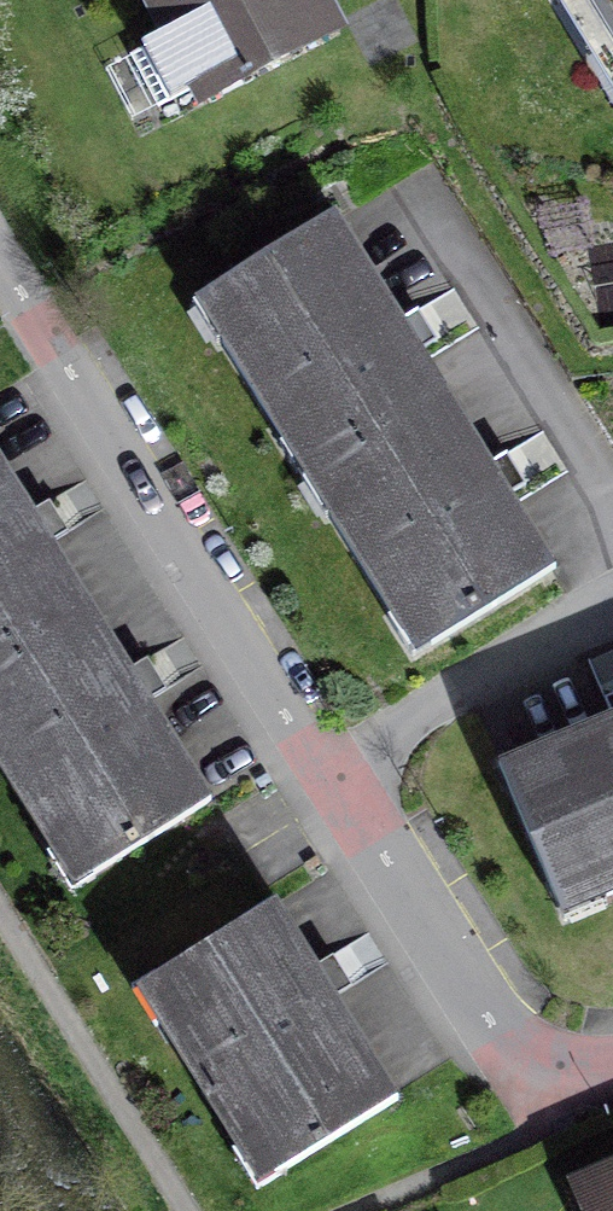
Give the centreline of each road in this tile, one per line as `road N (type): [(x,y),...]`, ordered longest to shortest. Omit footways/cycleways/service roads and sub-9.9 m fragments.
road 1 (residential): [(336,771),(0,247)]
road 2 (residential): [(612,1068),(561,1066),(501,1023),(336,771)]
road 3 (residential): [(336,771),(612,612)]

